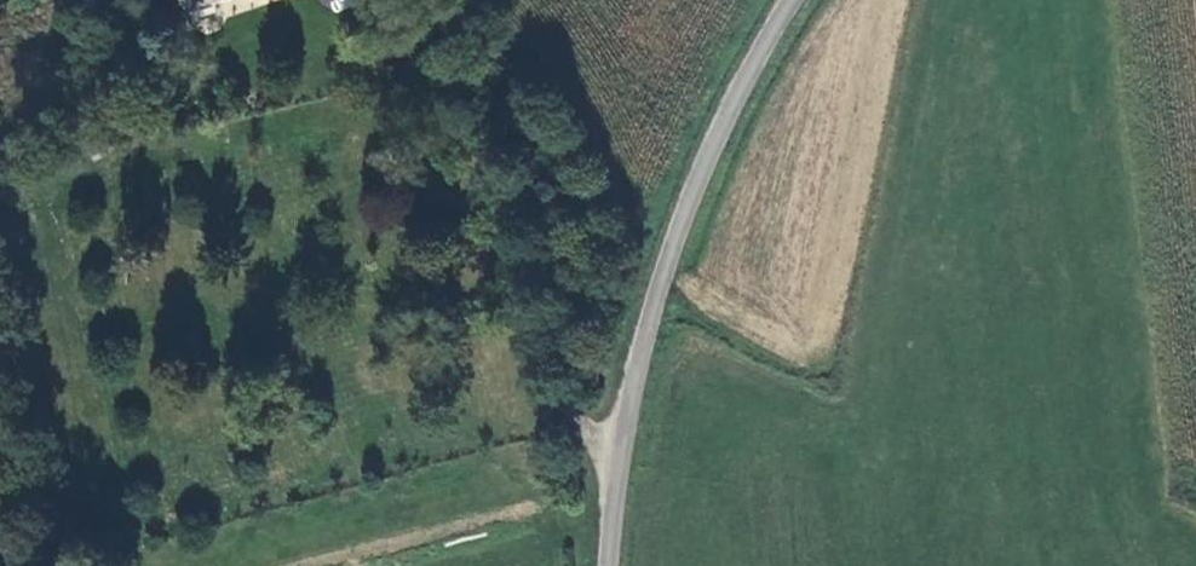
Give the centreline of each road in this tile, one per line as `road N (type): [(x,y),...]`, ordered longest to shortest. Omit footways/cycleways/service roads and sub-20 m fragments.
road 1 (residential): [(619,462),(595,435),(580,236),(416,0)]
road 2 (unclassified): [(619,462),(654,295),(713,144),(792,0)]

